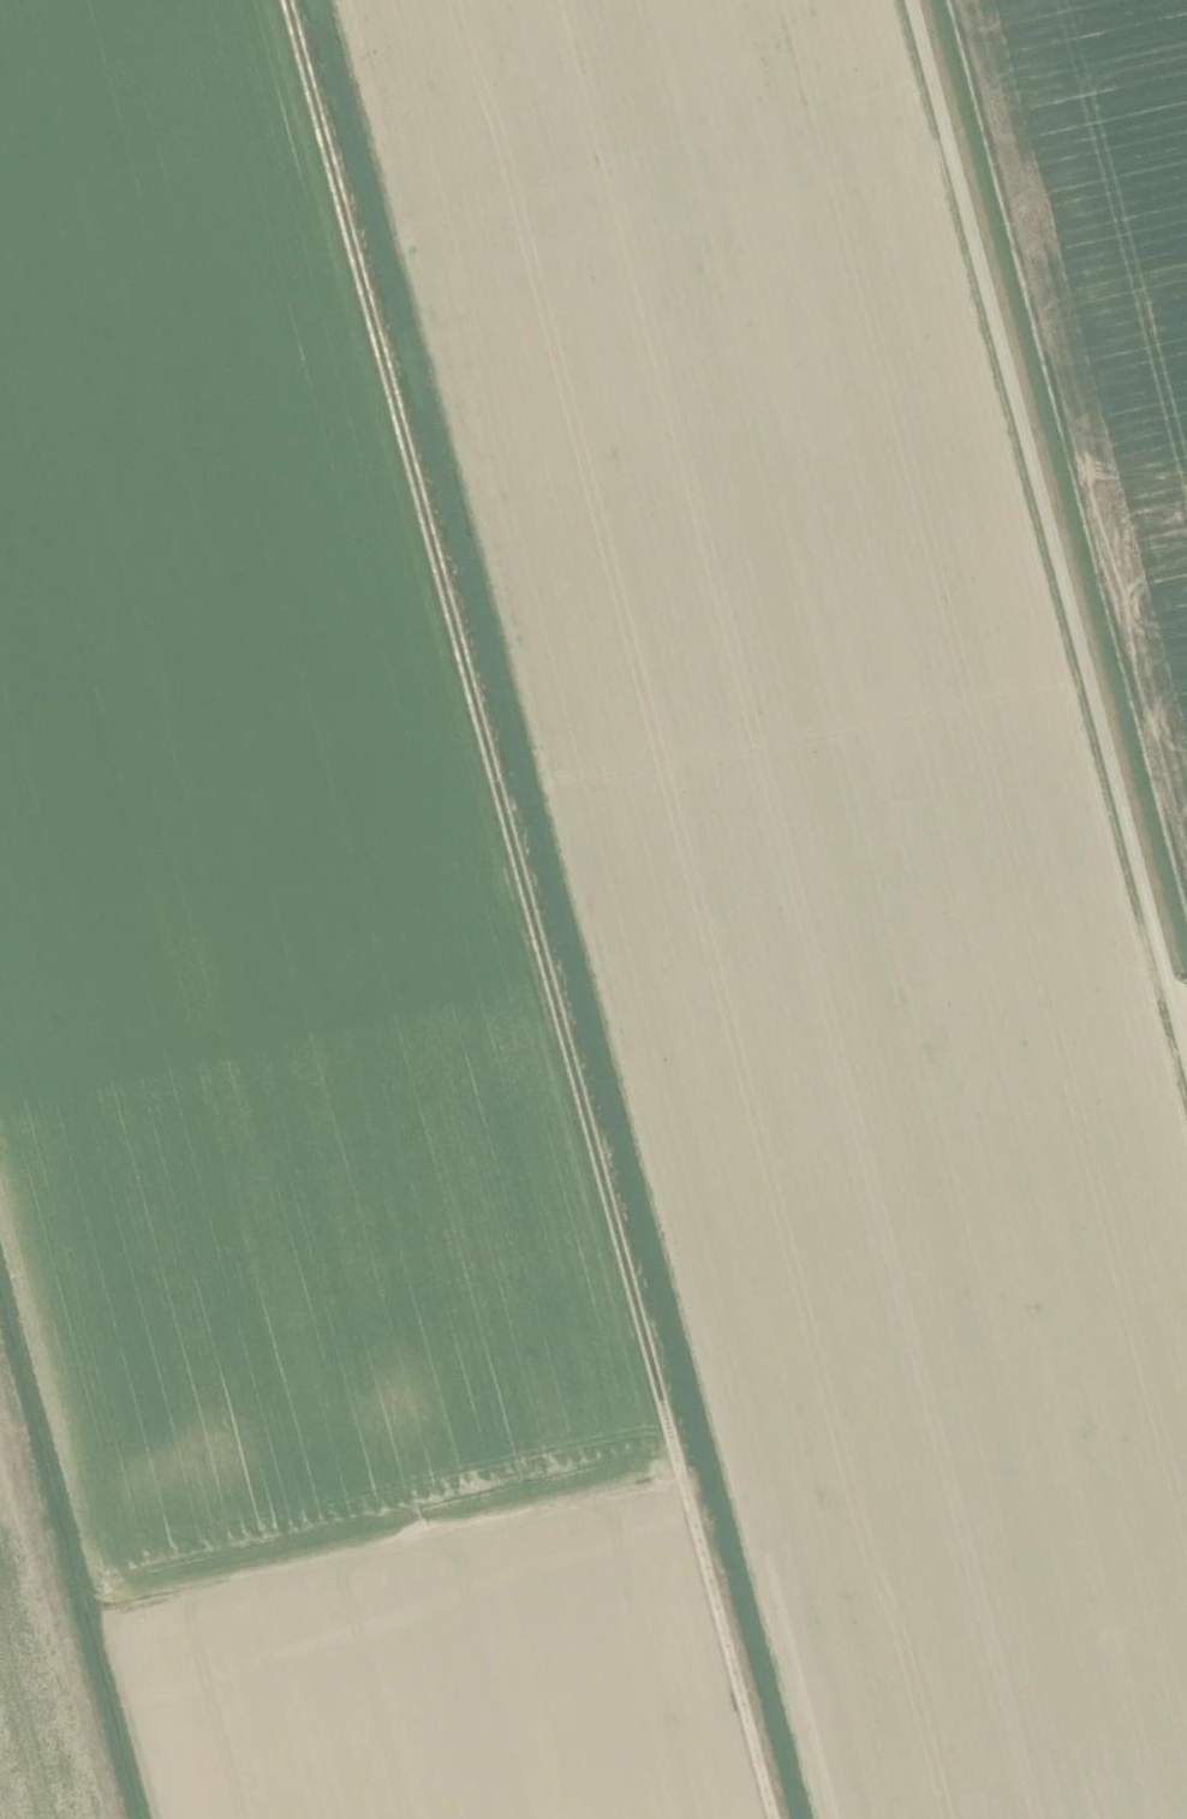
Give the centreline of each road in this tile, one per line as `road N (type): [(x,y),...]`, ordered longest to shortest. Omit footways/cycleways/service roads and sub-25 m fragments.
road 1 (track): [(1186,1058),(988,304),(919,0)]

